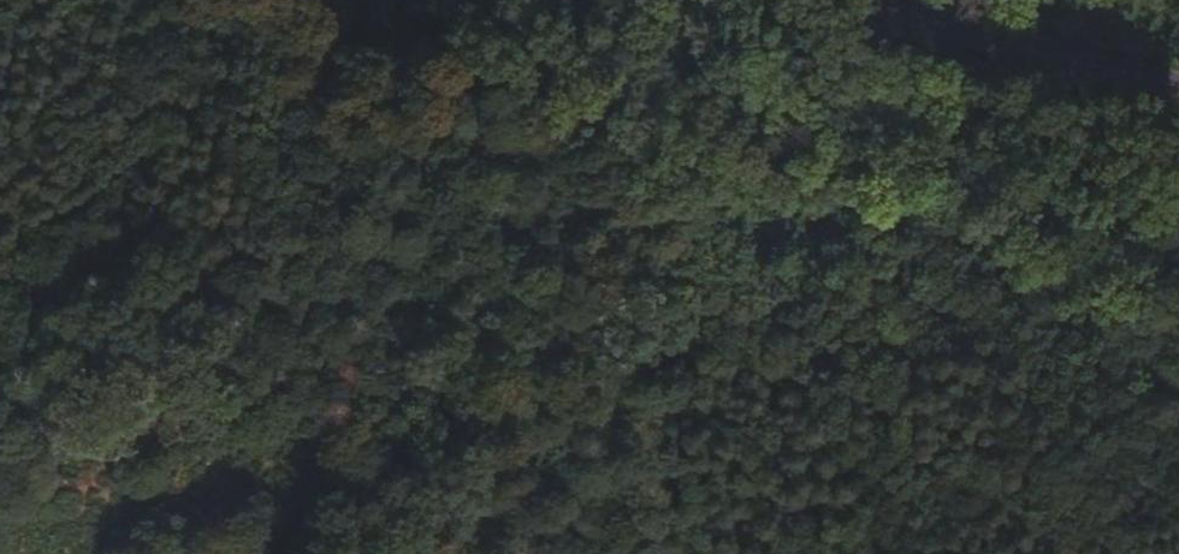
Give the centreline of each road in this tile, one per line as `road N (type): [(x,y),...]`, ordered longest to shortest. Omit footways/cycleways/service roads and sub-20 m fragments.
road 1 (tertiary): [(976,0),(1178,68)]

